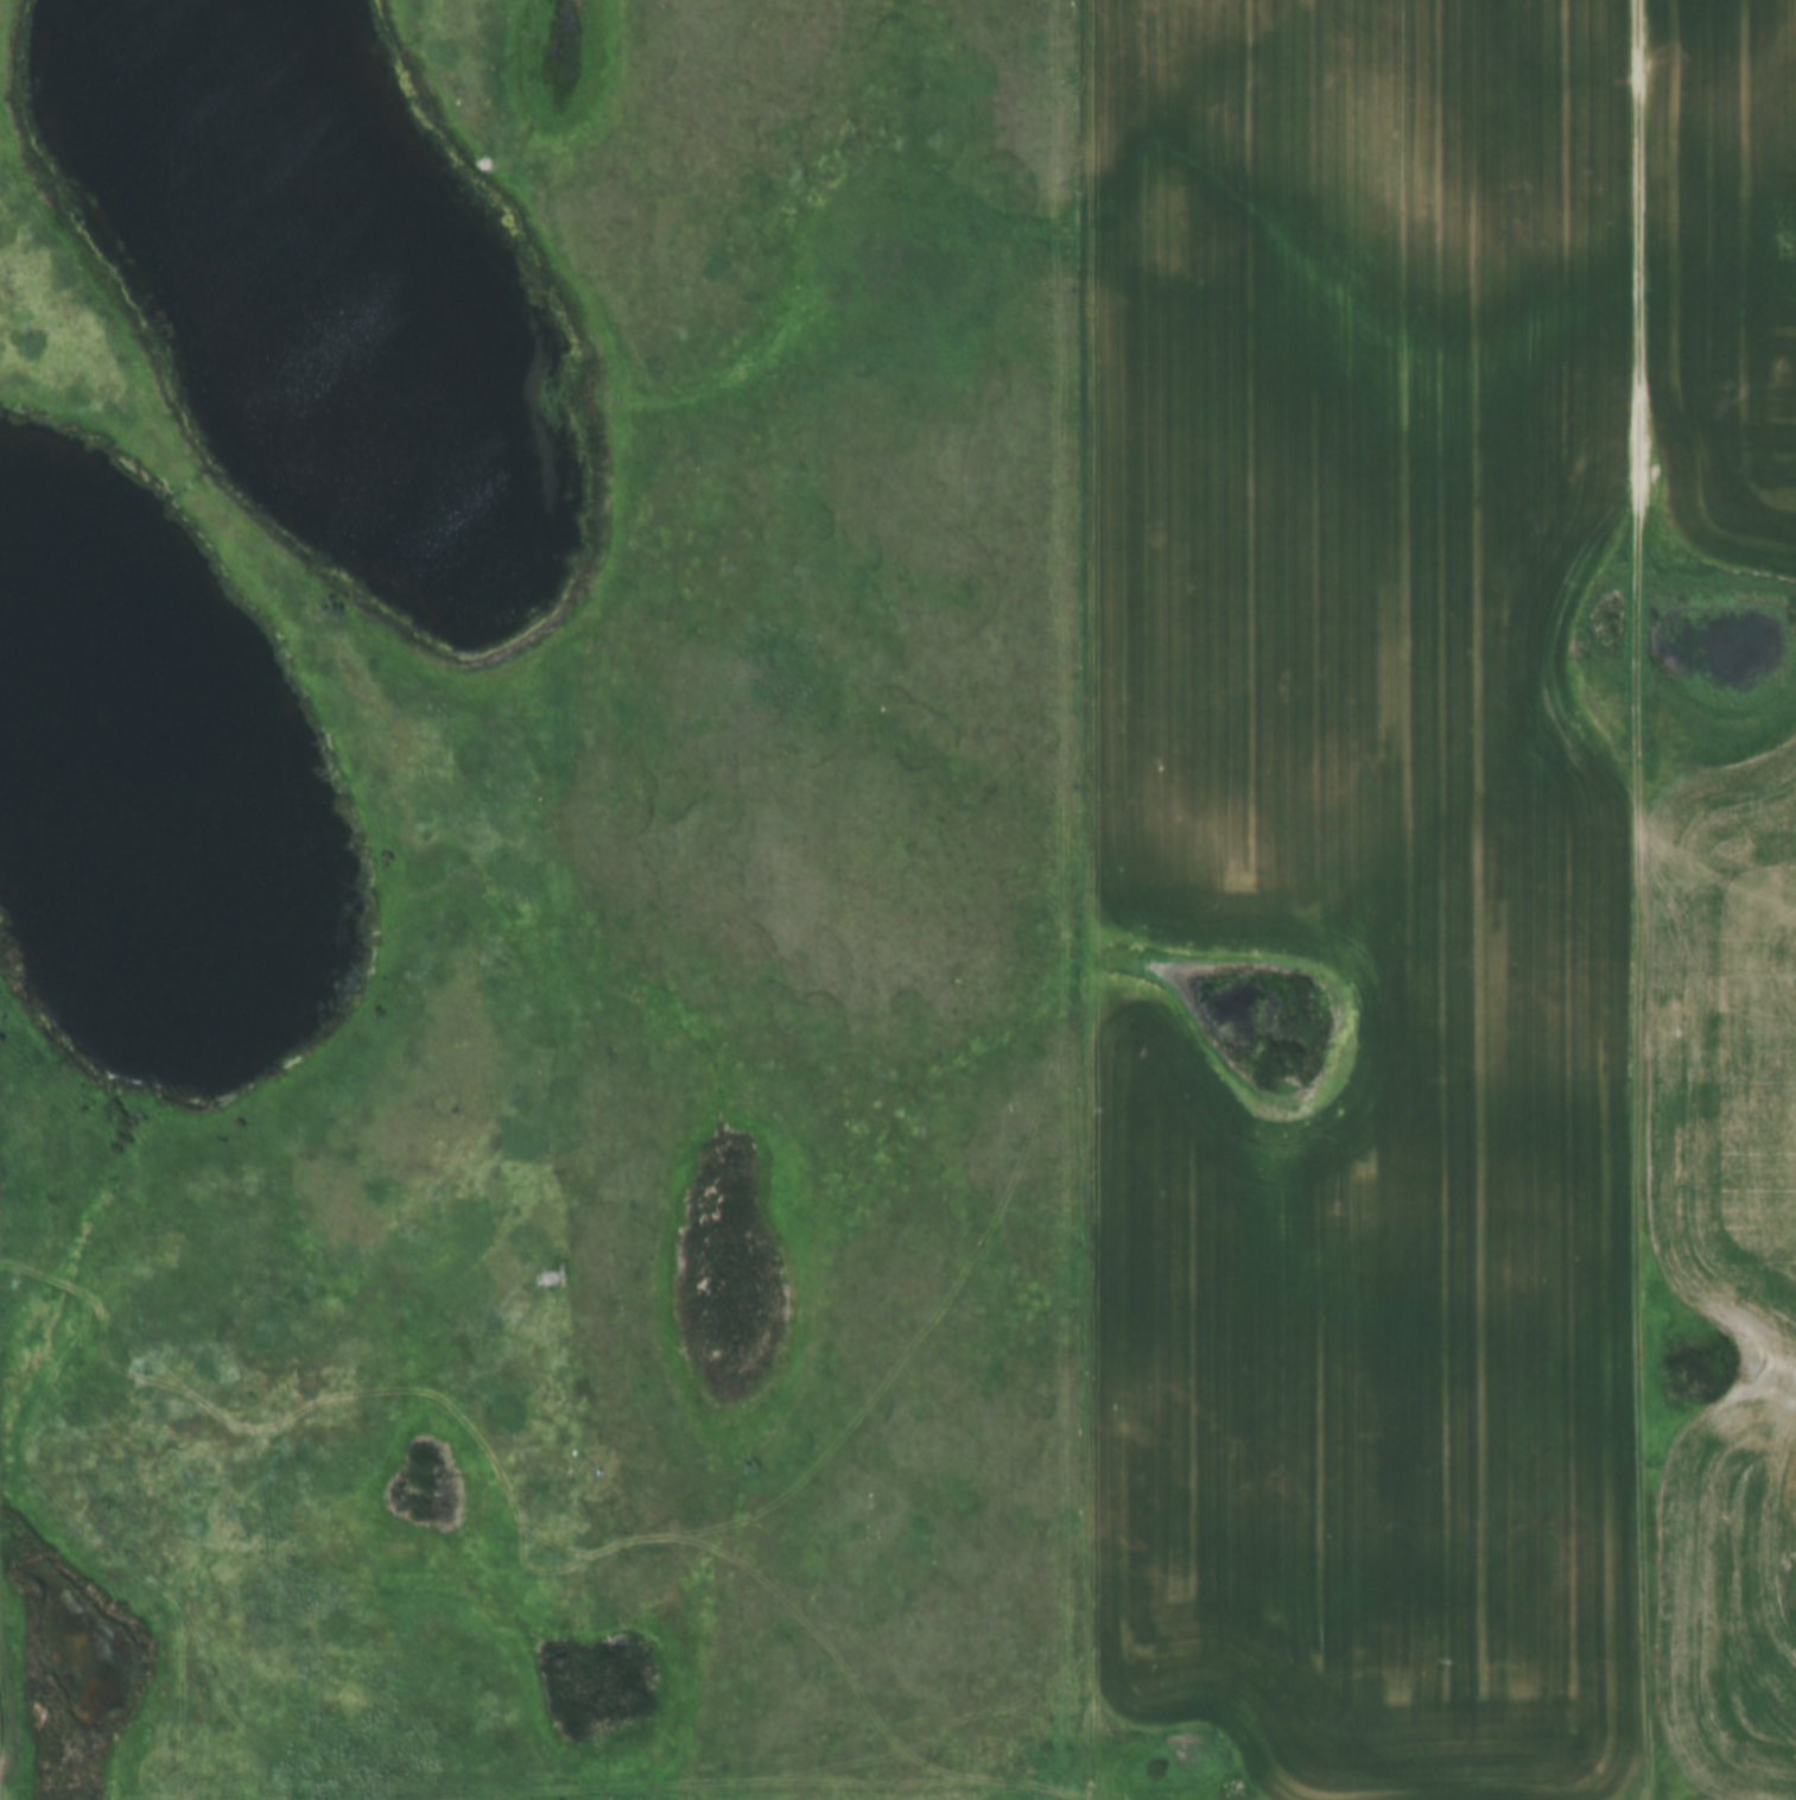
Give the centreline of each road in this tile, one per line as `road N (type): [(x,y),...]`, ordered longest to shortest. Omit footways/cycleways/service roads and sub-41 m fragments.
road 1 (track): [(1640,0),(1636,966),(1647,1799)]

